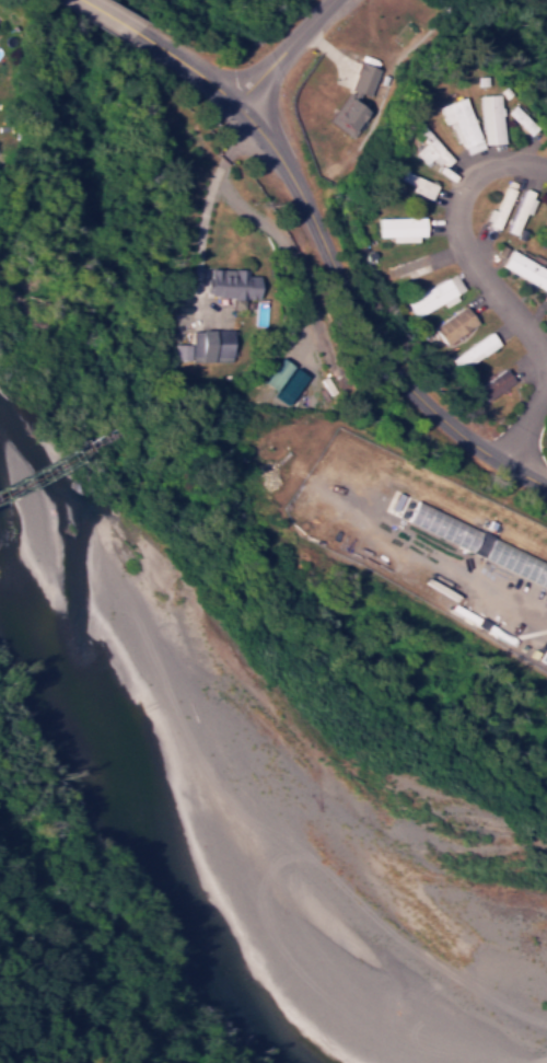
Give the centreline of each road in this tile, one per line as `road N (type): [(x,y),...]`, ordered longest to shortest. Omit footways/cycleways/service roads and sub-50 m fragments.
road 1 (secondary): [(546,488),(500,463),(420,398),(341,282),(278,148),(238,102),(138,32)]
road 2 (residential): [(546,362),(482,279),(457,224),(458,197),(480,173),(520,164),(546,169)]
road 3 (tertiary): [(238,102),(334,0)]

